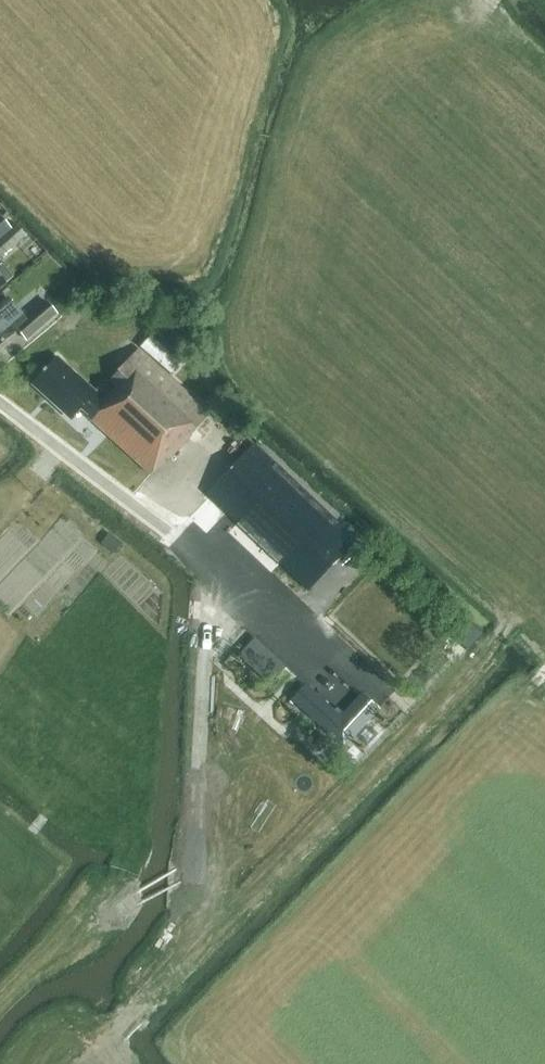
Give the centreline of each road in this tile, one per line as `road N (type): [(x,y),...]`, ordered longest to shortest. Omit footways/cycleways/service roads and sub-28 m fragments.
road 1 (residential): [(145,490),(0,409)]

